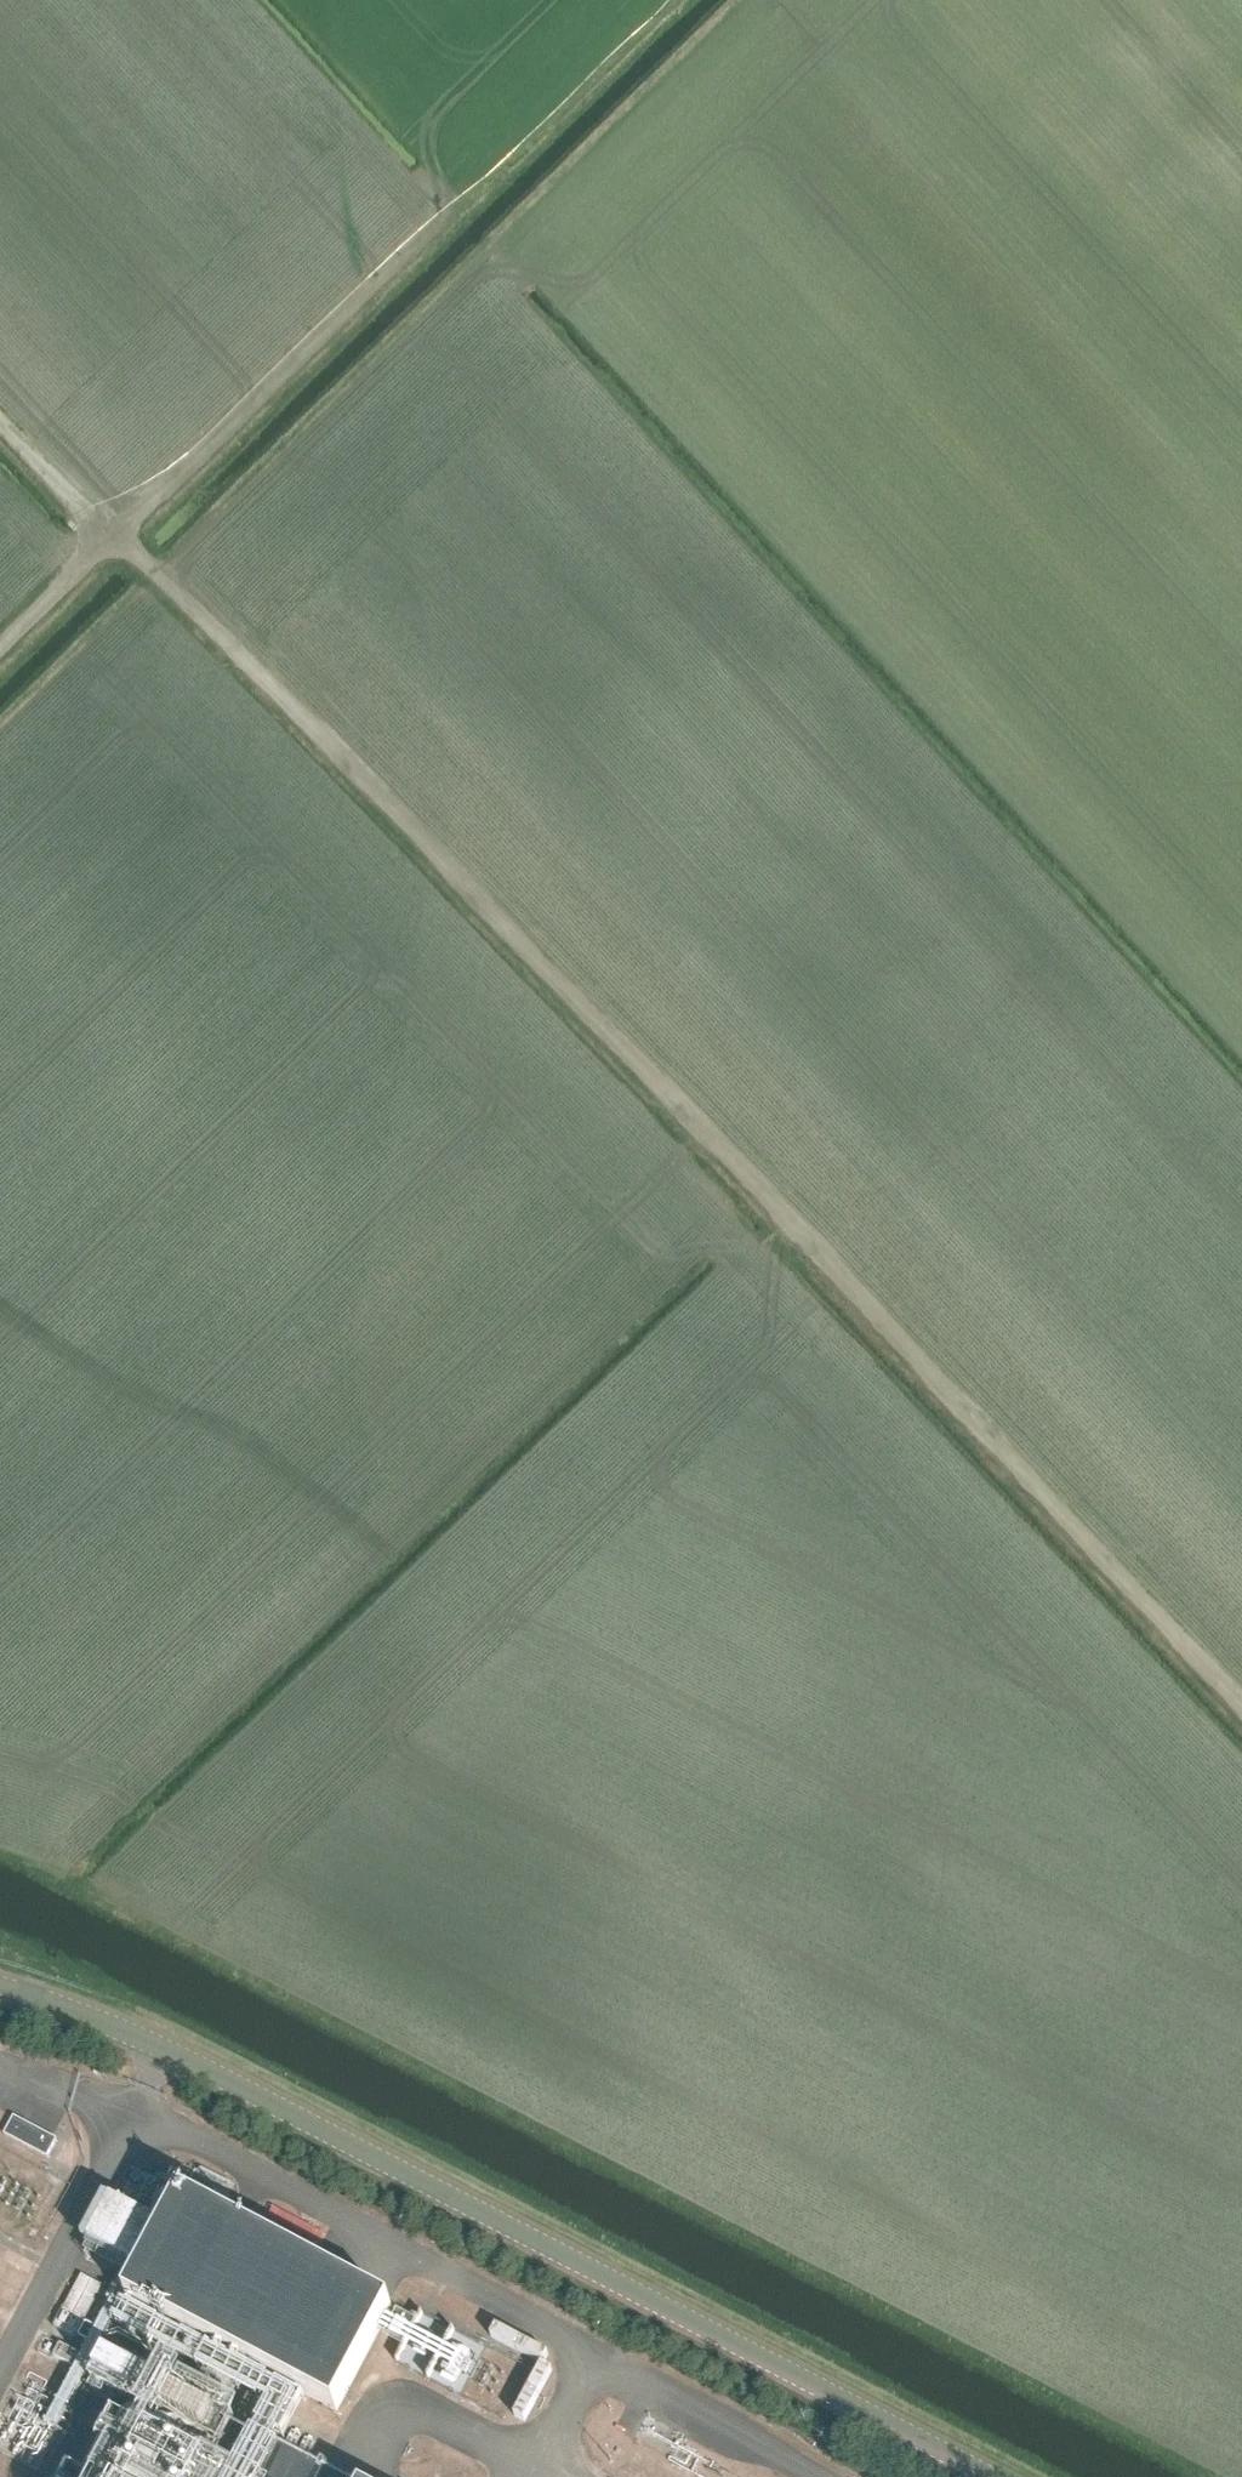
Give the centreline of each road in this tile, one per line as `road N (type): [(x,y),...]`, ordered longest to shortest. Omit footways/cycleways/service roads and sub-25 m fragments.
road 1 (unclassified): [(0,1987),(165,2049),(996,2476)]

